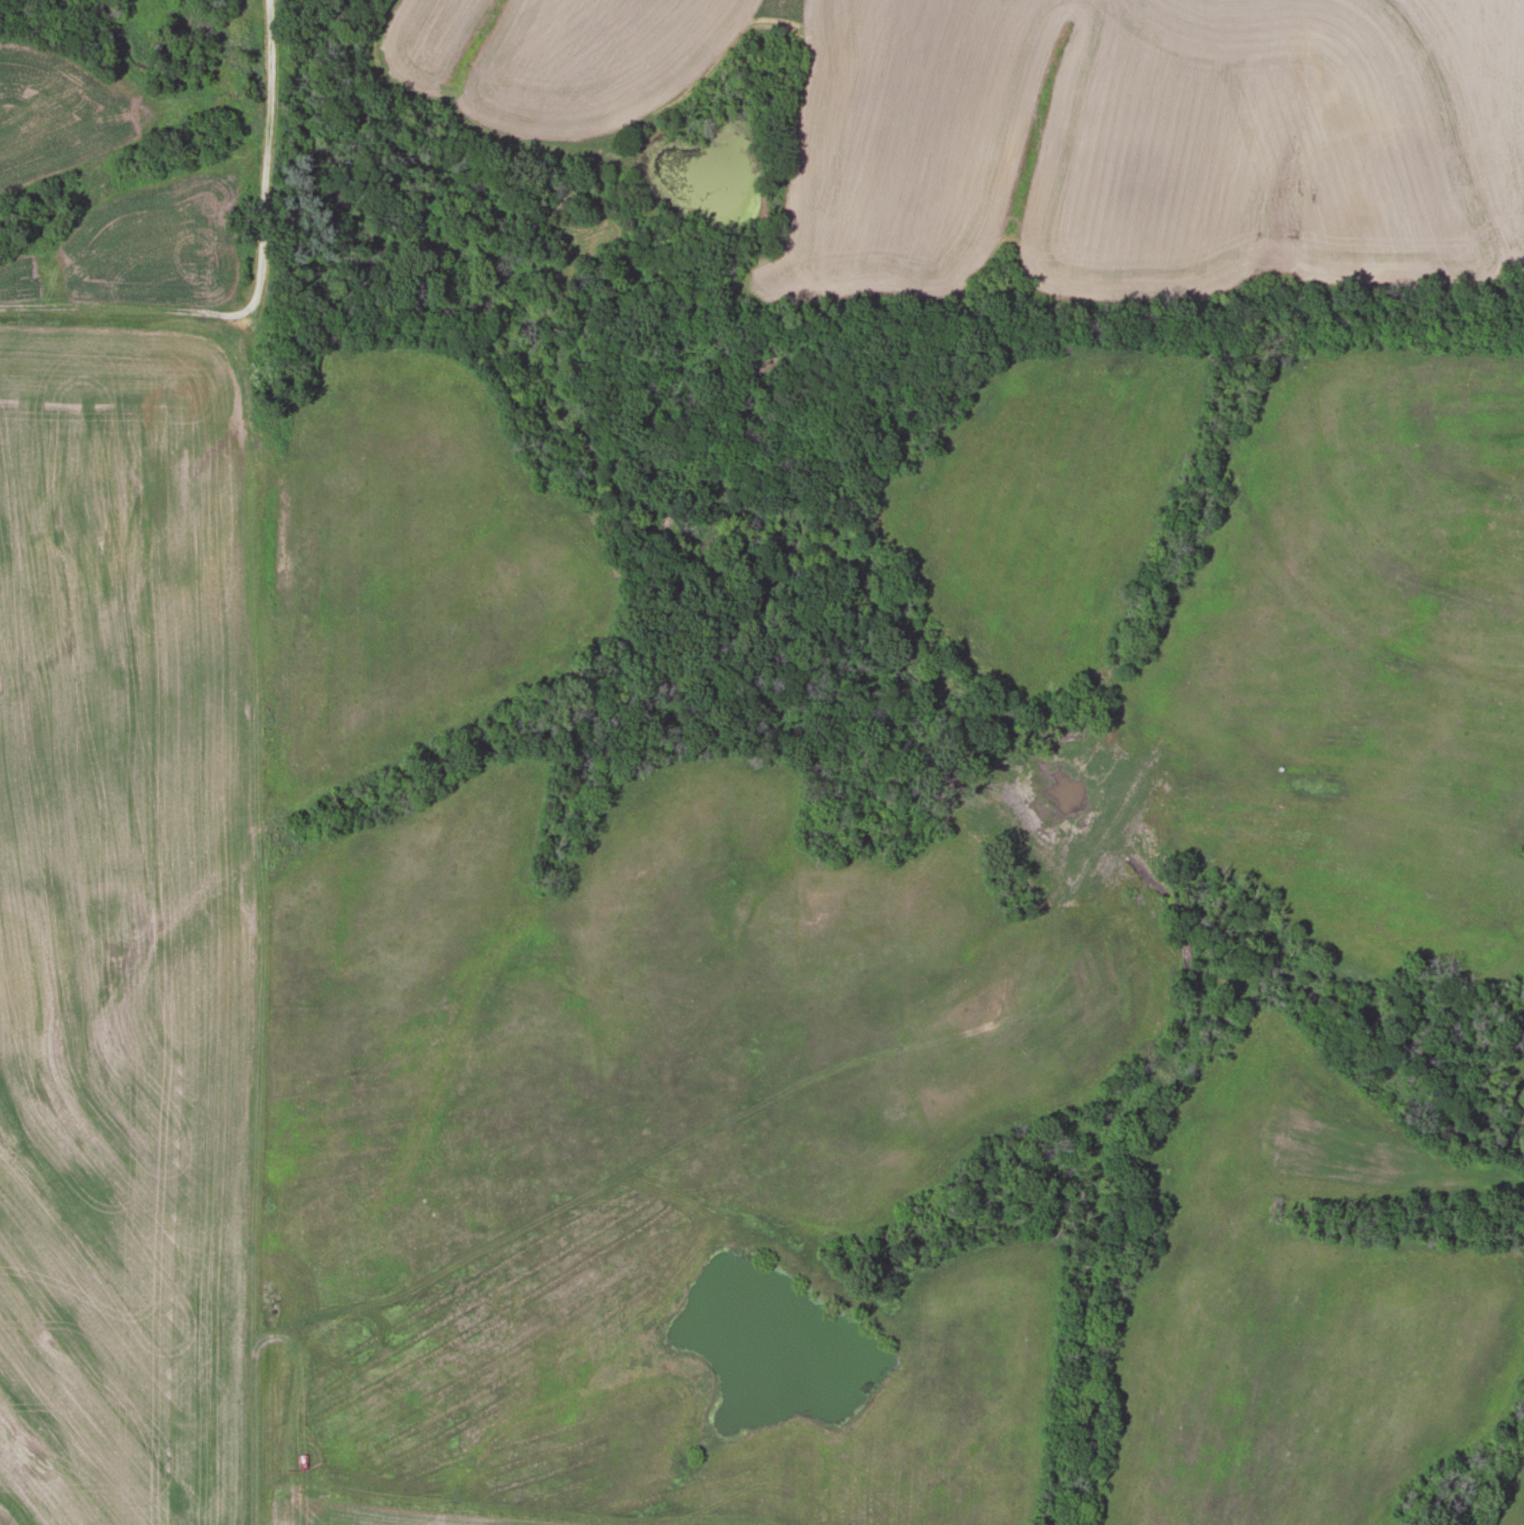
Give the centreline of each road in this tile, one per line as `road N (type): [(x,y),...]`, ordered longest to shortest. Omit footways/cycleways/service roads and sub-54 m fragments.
road 1 (residential): [(229,1524),(232,1232)]

